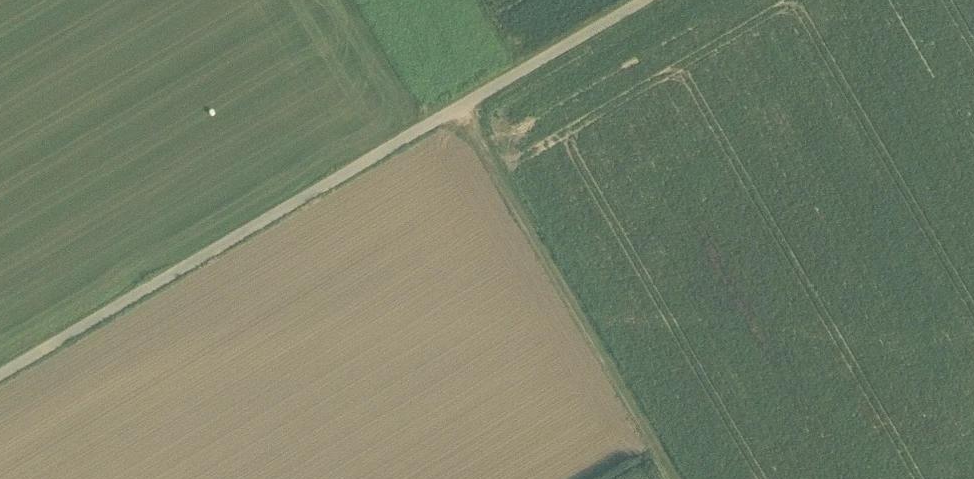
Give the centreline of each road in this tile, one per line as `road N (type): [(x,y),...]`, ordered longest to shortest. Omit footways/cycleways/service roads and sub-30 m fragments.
road 1 (track): [(644,0),(0,375)]
road 2 (track): [(458,109),(673,478)]

